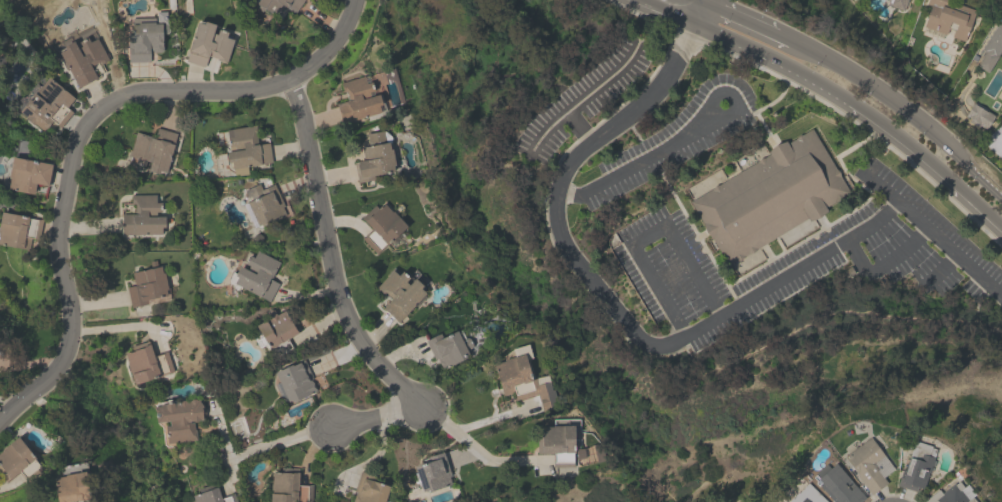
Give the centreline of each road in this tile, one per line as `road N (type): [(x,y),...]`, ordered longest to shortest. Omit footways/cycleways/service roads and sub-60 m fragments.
road 1 (residential): [(355,0),(336,43),(290,81),(255,91),(138,94),(106,106),(86,125),(60,241),(69,347),(54,375),(0,418)]
road 2 (residential): [(290,81),(305,114),(342,302),(367,348),(426,409),(491,459),(542,460)]
road 3 (residential): [(693,20),(827,91),(930,162),(1001,230)]
road 4 (residential): [(1001,199),(887,95),(702,1)]

